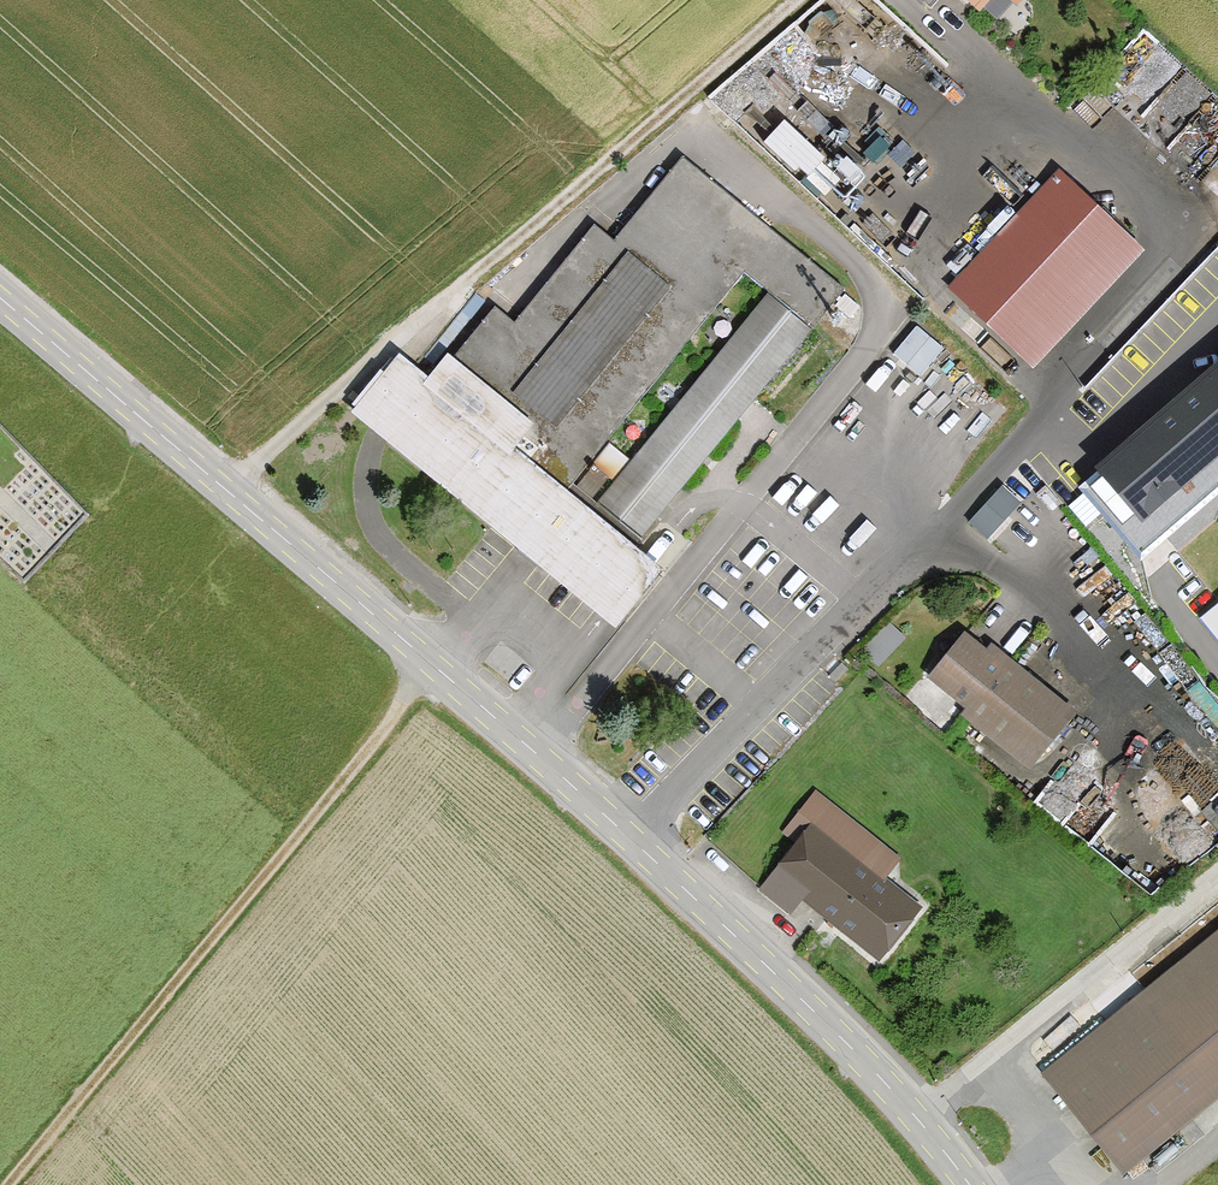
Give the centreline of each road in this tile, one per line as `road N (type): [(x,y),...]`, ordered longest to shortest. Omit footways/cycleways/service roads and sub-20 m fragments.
road 1 (secondary): [(967,1184),(888,1085),(675,880),(0,297)]
road 2 (track): [(799,0),(226,489)]
road 3 (track): [(430,665),(8,1184)]

